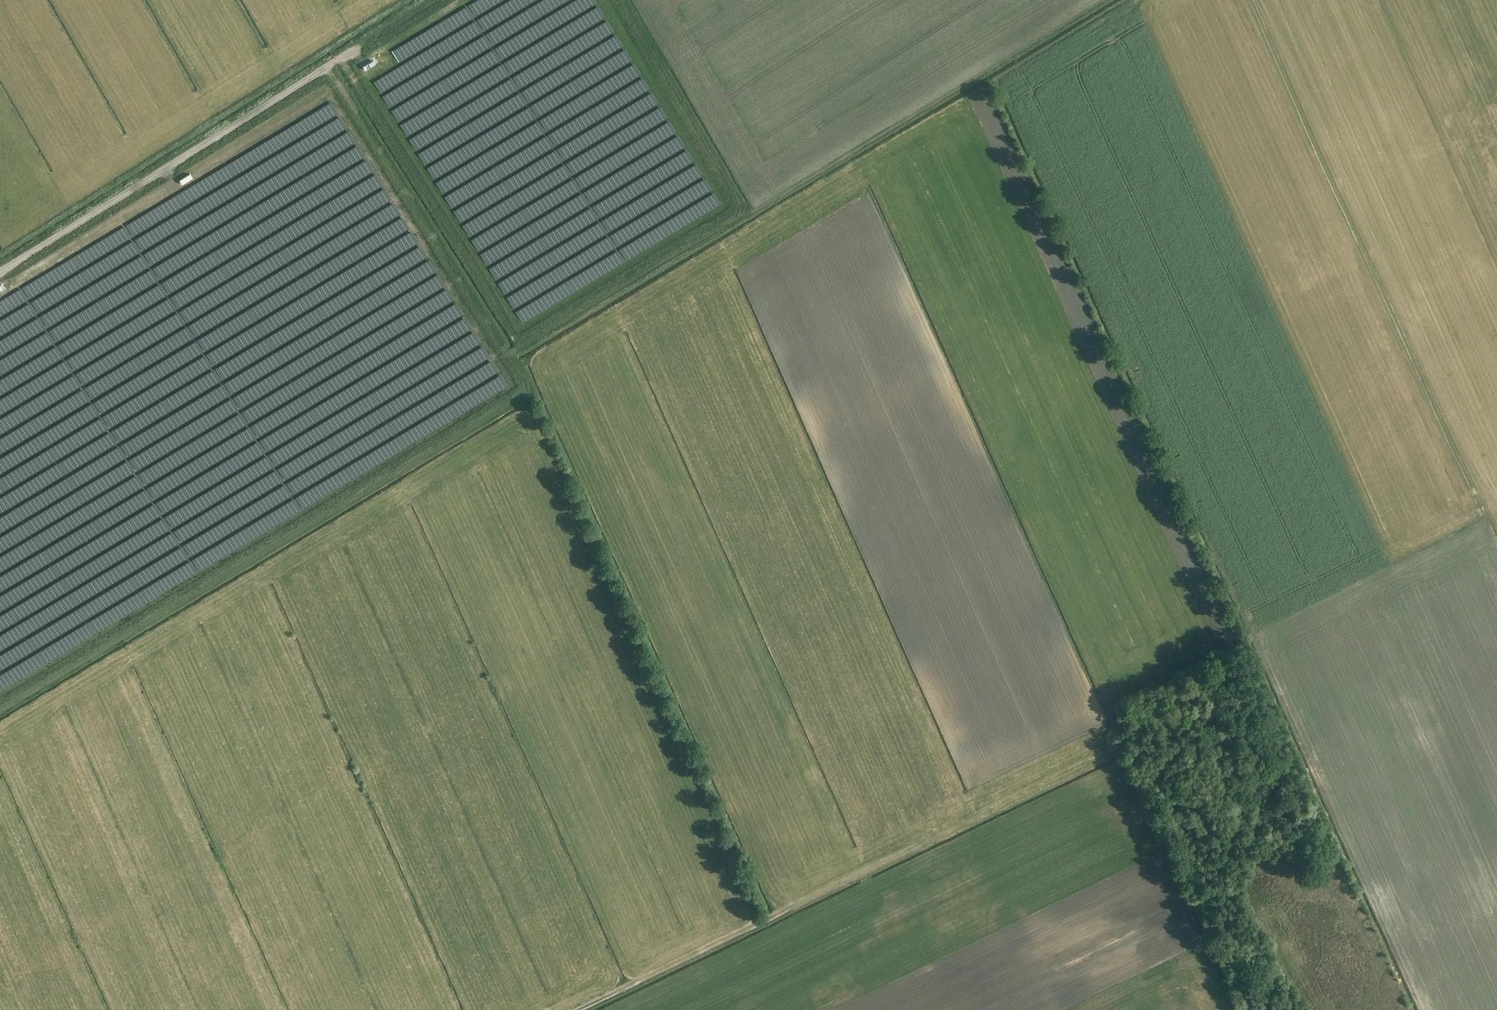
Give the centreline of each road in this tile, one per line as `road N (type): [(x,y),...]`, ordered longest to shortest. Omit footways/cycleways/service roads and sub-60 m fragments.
road 1 (track): [(0,273),(437,0)]
road 2 (track): [(582,1009),(862,876)]

